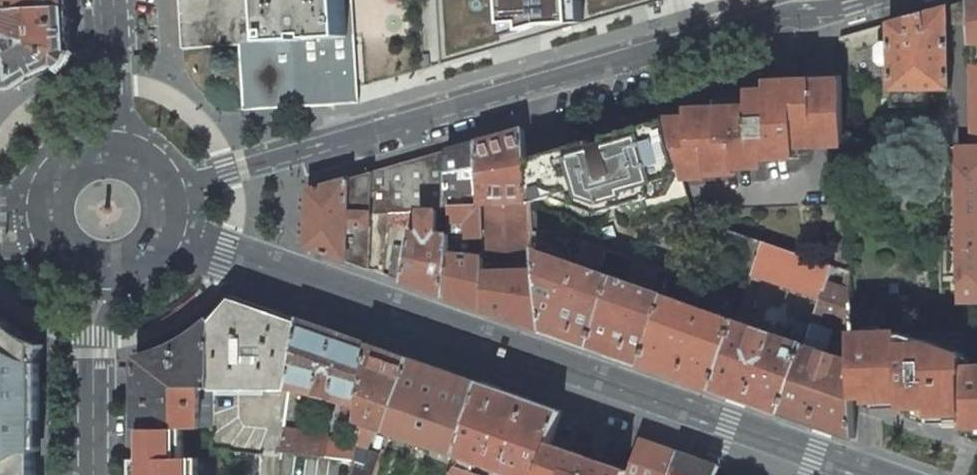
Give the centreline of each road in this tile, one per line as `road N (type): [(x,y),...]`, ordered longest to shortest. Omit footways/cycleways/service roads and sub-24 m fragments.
road 1 (secondary): [(175,187),(885,0)]
road 2 (secondary): [(165,253),(773,466)]
road 3 (residential): [(93,474),(97,277)]
road 4 (secondary): [(109,143),(69,157),(51,179),(44,223),(56,251)]
road 5 (tertiary): [(113,0),(109,143)]

